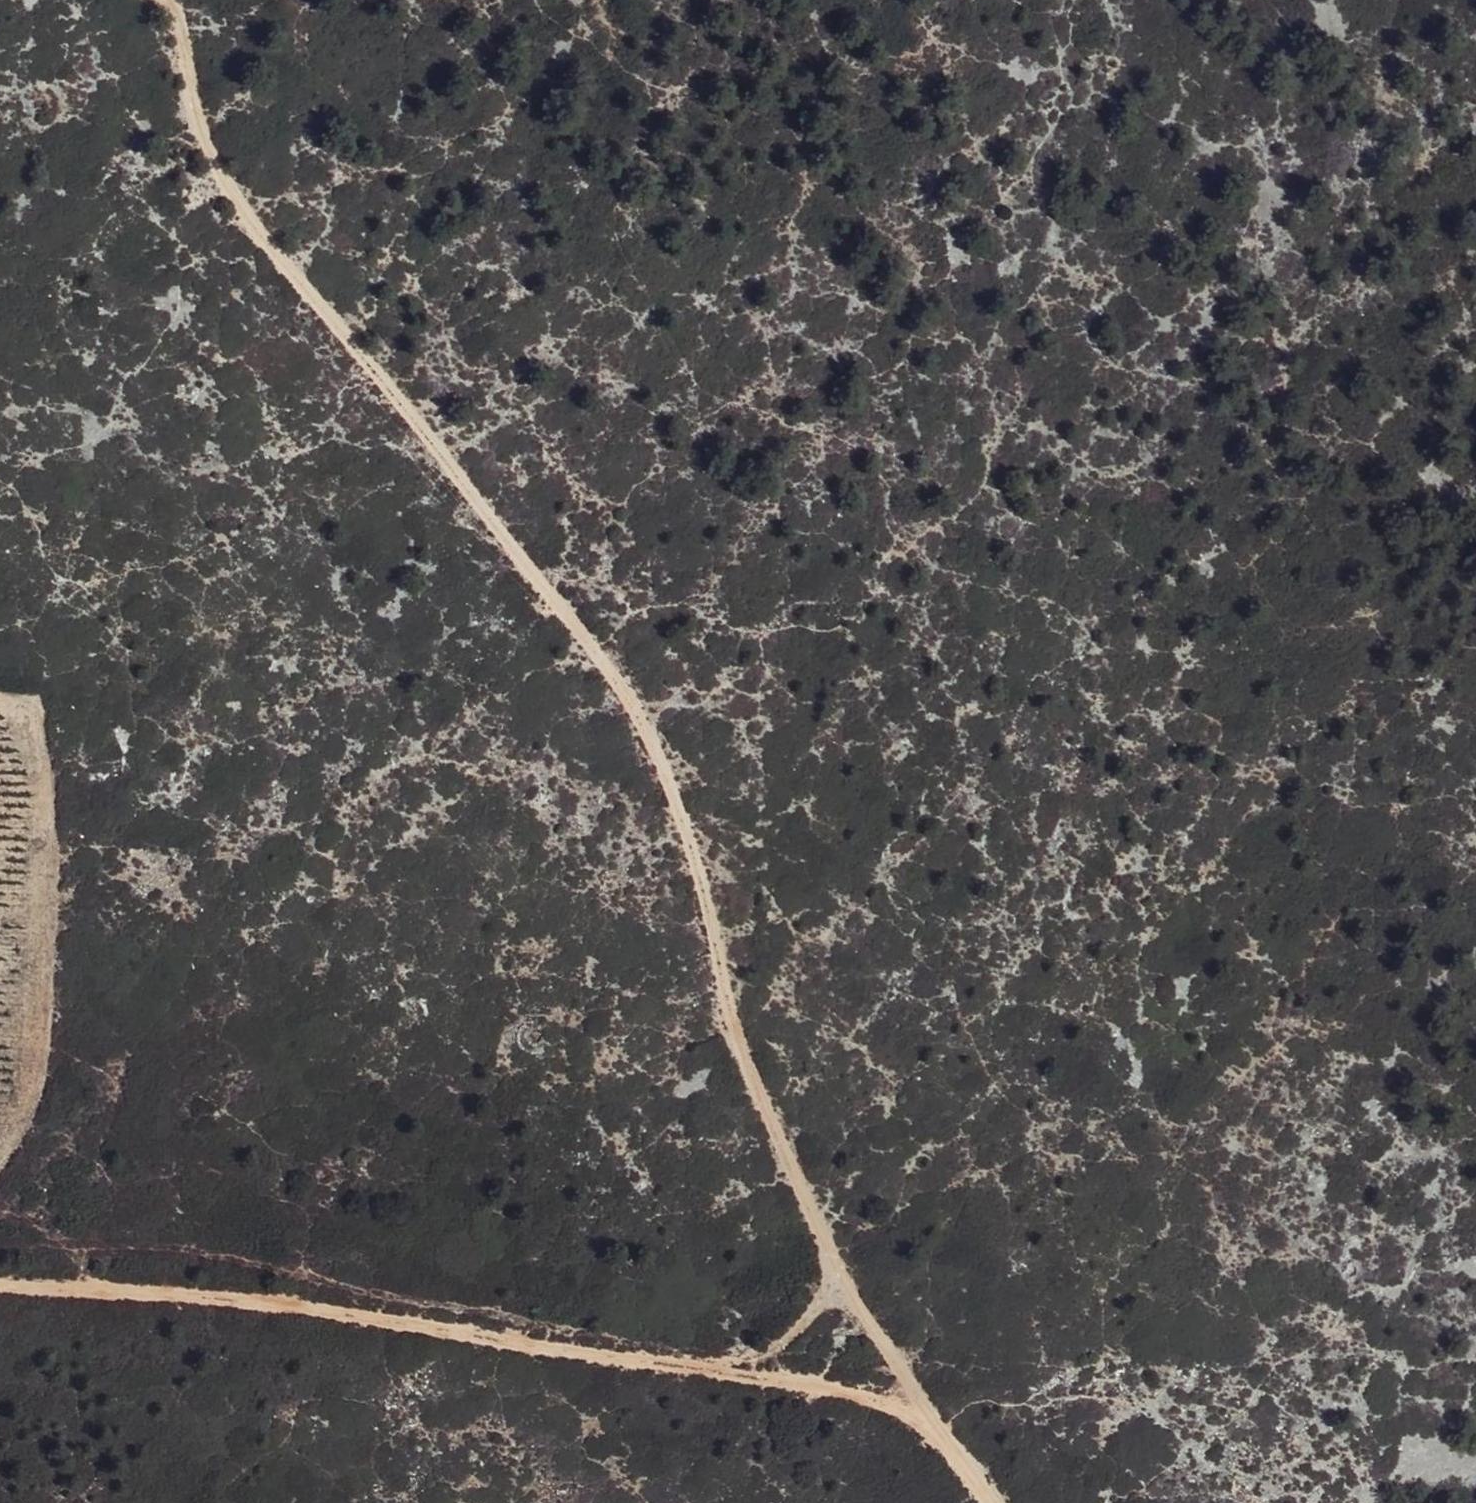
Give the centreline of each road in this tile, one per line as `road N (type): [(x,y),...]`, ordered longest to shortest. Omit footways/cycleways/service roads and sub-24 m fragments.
road 1 (track): [(173,0),(232,198),(658,732),(745,1045),(789,1160),(839,1277),(990,1502)]
road 2 (track): [(839,1277),(778,1347),(723,1361),(267,1302),(0,1280)]
road 3 (track): [(723,1361),(947,1440)]

